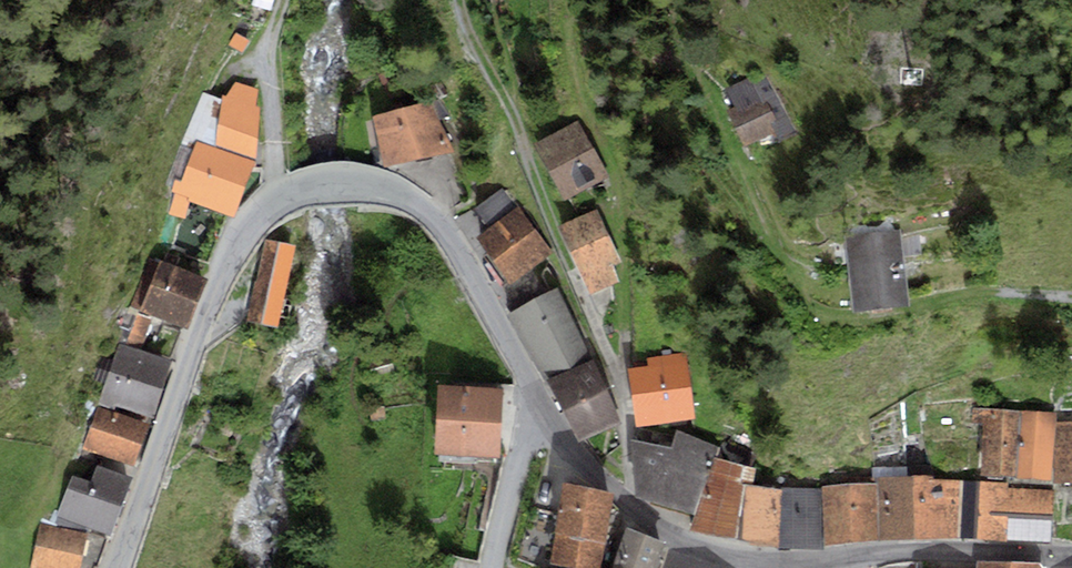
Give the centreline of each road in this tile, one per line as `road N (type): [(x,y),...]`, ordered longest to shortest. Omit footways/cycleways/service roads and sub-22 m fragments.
road 1 (secondary): [(117,567),(215,283),(239,237),(279,199),(293,206),(365,195),(427,219),(456,250),(536,392)]
road 2 (track): [(1071,299),(965,296),(873,316),(819,314),(796,286),(709,98),(663,31)]
road 3 (track): [(621,399),(457,0)]
road 4 (secondary): [(682,543),(755,562),(824,566),(916,555),(1071,560)]
road 5 (secondary): [(536,392),(587,466),(682,543)]
road 6 (residential): [(536,392),(493,567)]

